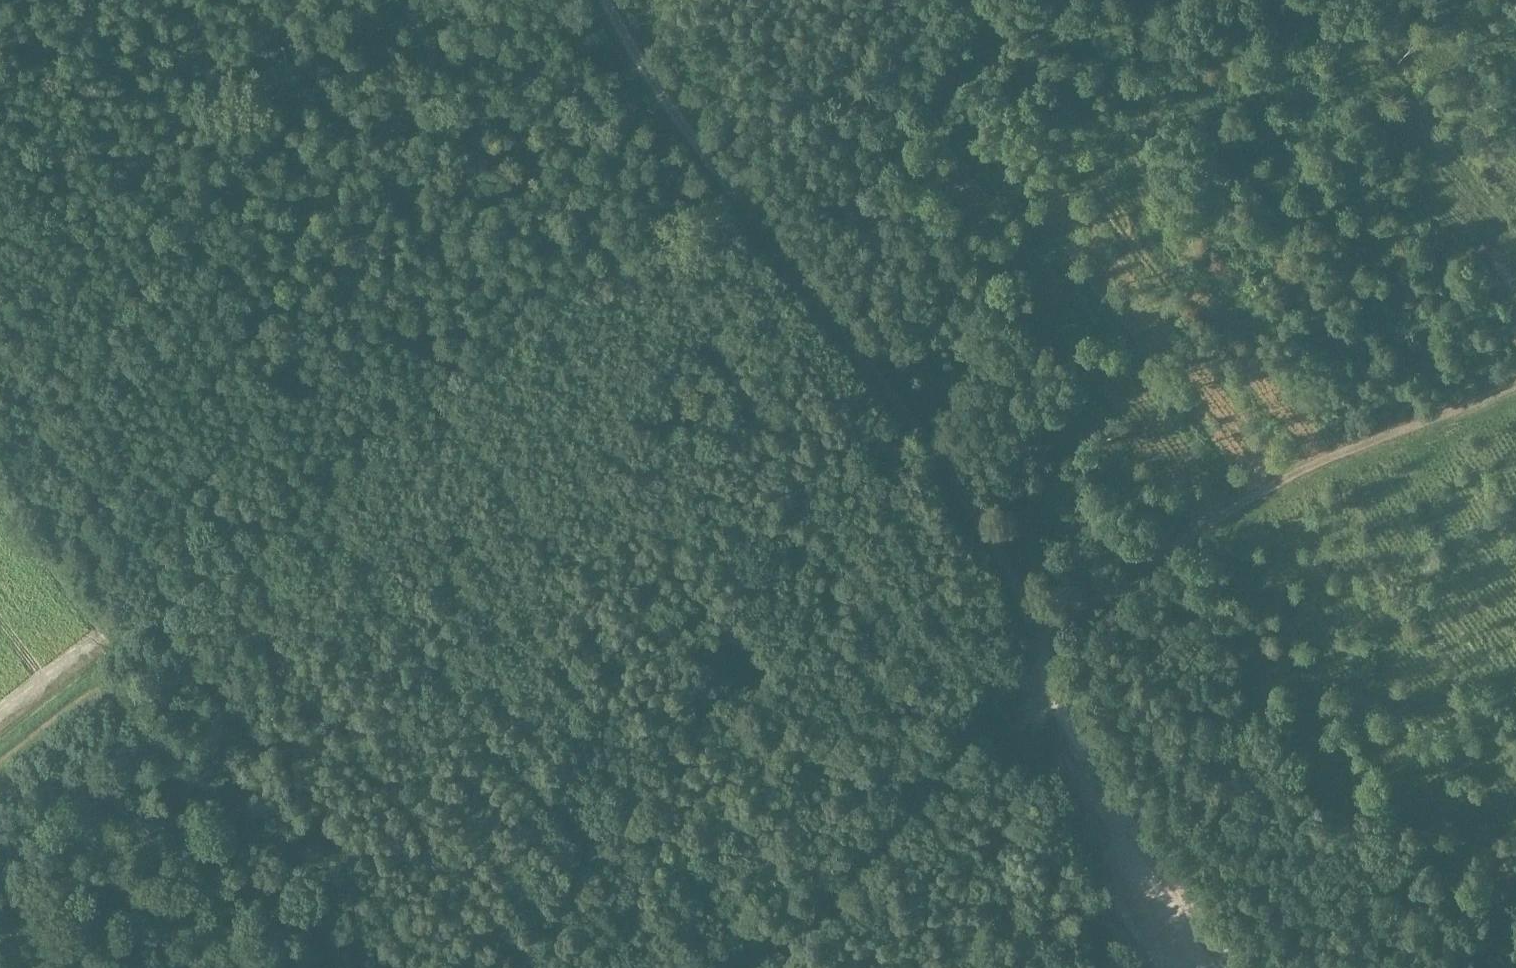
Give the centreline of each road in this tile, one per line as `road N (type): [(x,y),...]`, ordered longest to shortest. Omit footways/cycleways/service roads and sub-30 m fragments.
road 1 (track): [(1234,967),(1067,722),(1027,614),(969,505),(676,116),(605,0)]
road 2 (track): [(1035,637),(1292,474),(1515,385)]
road 3 (track): [(734,967),(864,852),(989,704),(1043,667)]
road 4 (track): [(0,759),(91,690),(113,693)]

